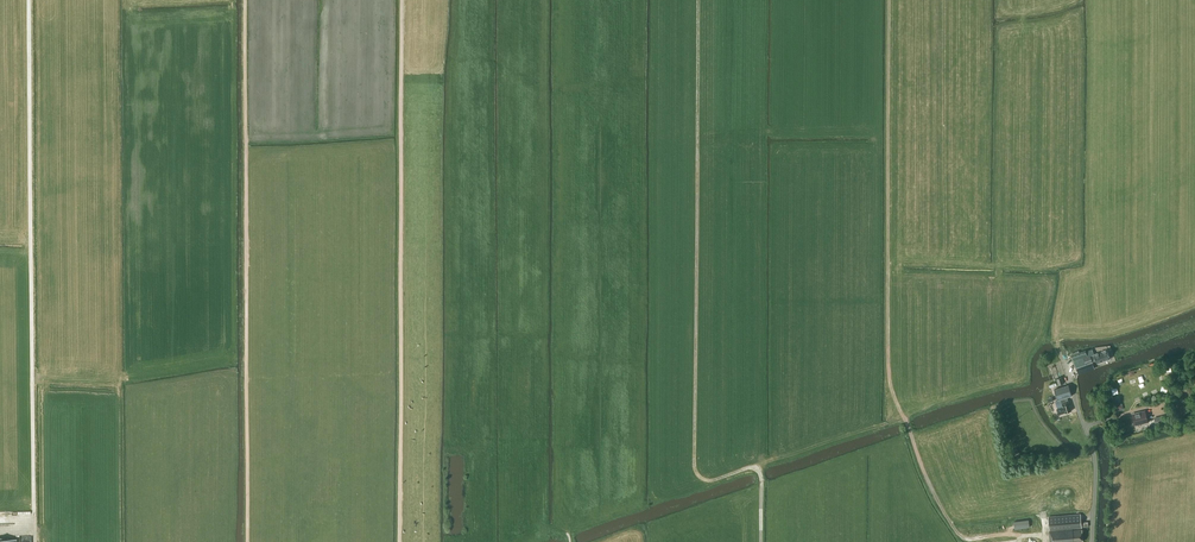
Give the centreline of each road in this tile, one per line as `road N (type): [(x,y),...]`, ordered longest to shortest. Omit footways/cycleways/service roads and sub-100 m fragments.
road 1 (residential): [(1092,541),(1095,463),(1062,356)]

